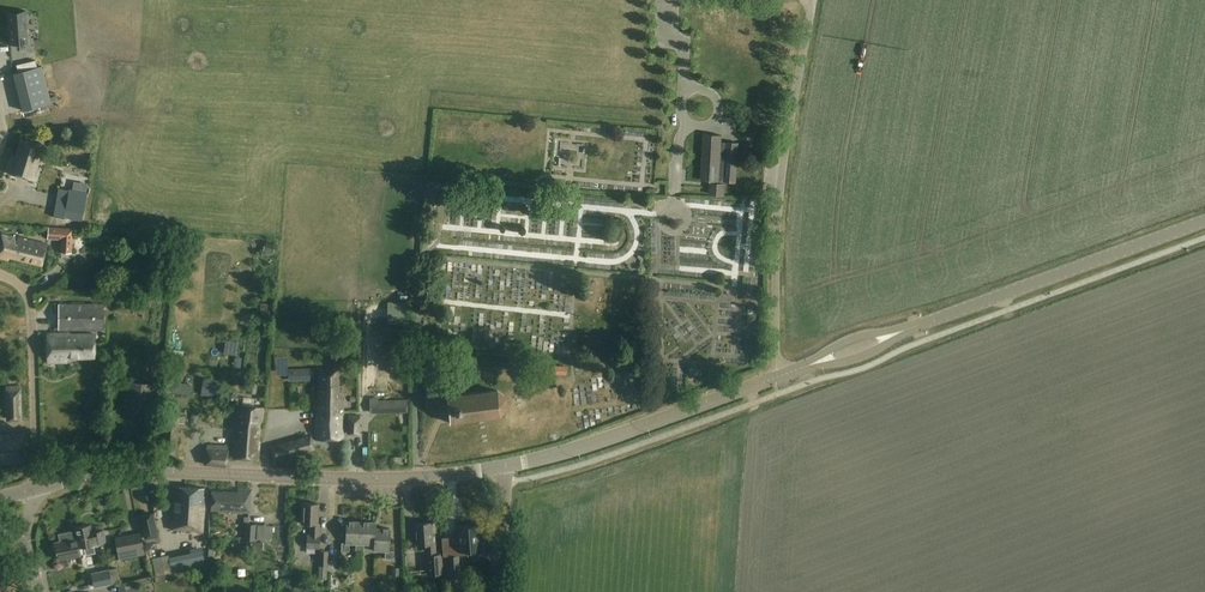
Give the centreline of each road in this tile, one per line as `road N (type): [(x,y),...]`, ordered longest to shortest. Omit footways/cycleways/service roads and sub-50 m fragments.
road 1 (tertiary): [(38,488),(124,470),(425,478),(501,467)]
road 2 (unclassified): [(776,379),(781,182),(812,0)]
road 3 (tertiary): [(1204,221),(925,323)]
road 4 (tertiary): [(501,467),(776,379)]
road 5 (unclassified): [(38,488),(34,319),(23,284),(0,274)]
road 6 (tertiary): [(925,323),(860,336),(803,369)]
road 7 (tertiary): [(803,369),(874,353),(925,323)]
road 8 (unclassified): [(500,591),(507,483),(501,467)]

